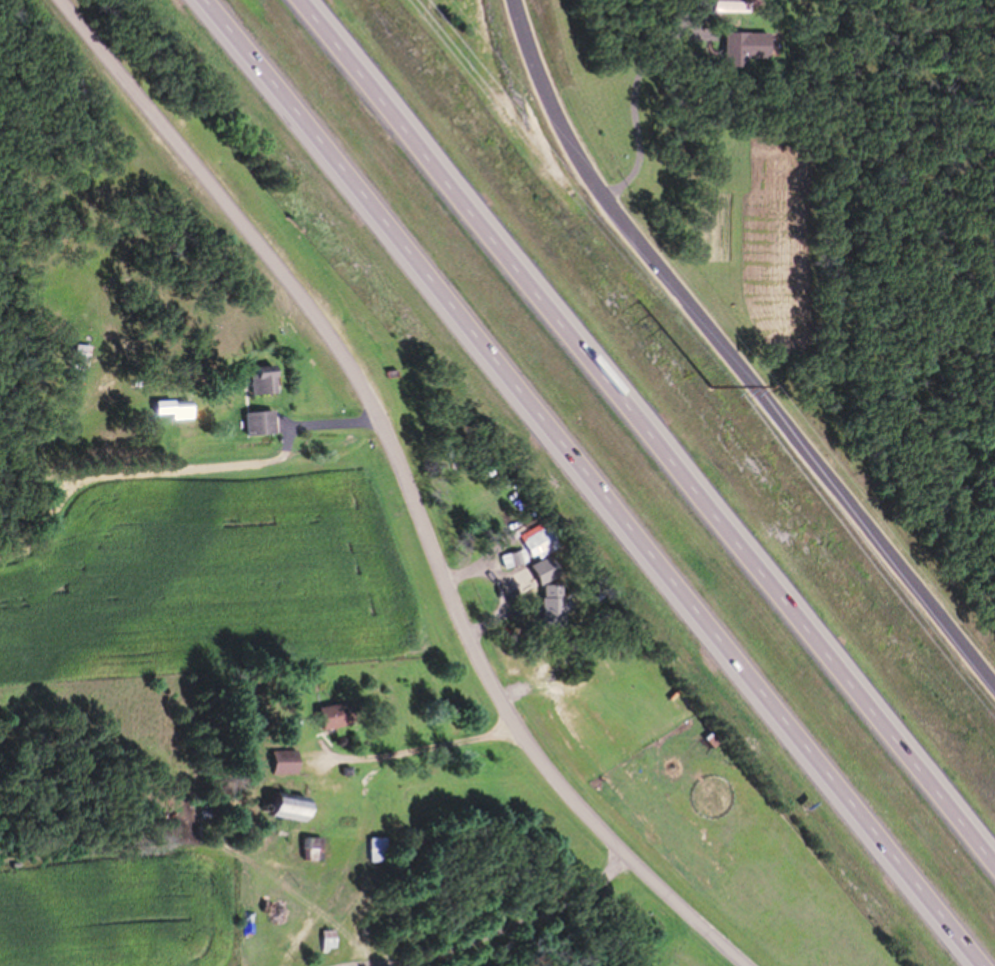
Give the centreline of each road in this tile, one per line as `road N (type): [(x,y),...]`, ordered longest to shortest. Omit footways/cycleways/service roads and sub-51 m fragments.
road 1 (motorway): [(209,0),(504,359),(640,555),(984,965)]
road 2 (residential): [(751,965),(545,773),(506,723),(378,419),(335,347),(291,282),(57,0)]
road 3 (motorway): [(994,856),(307,0)]
road 4 (residential): [(994,703),(593,205),(520,0)]

